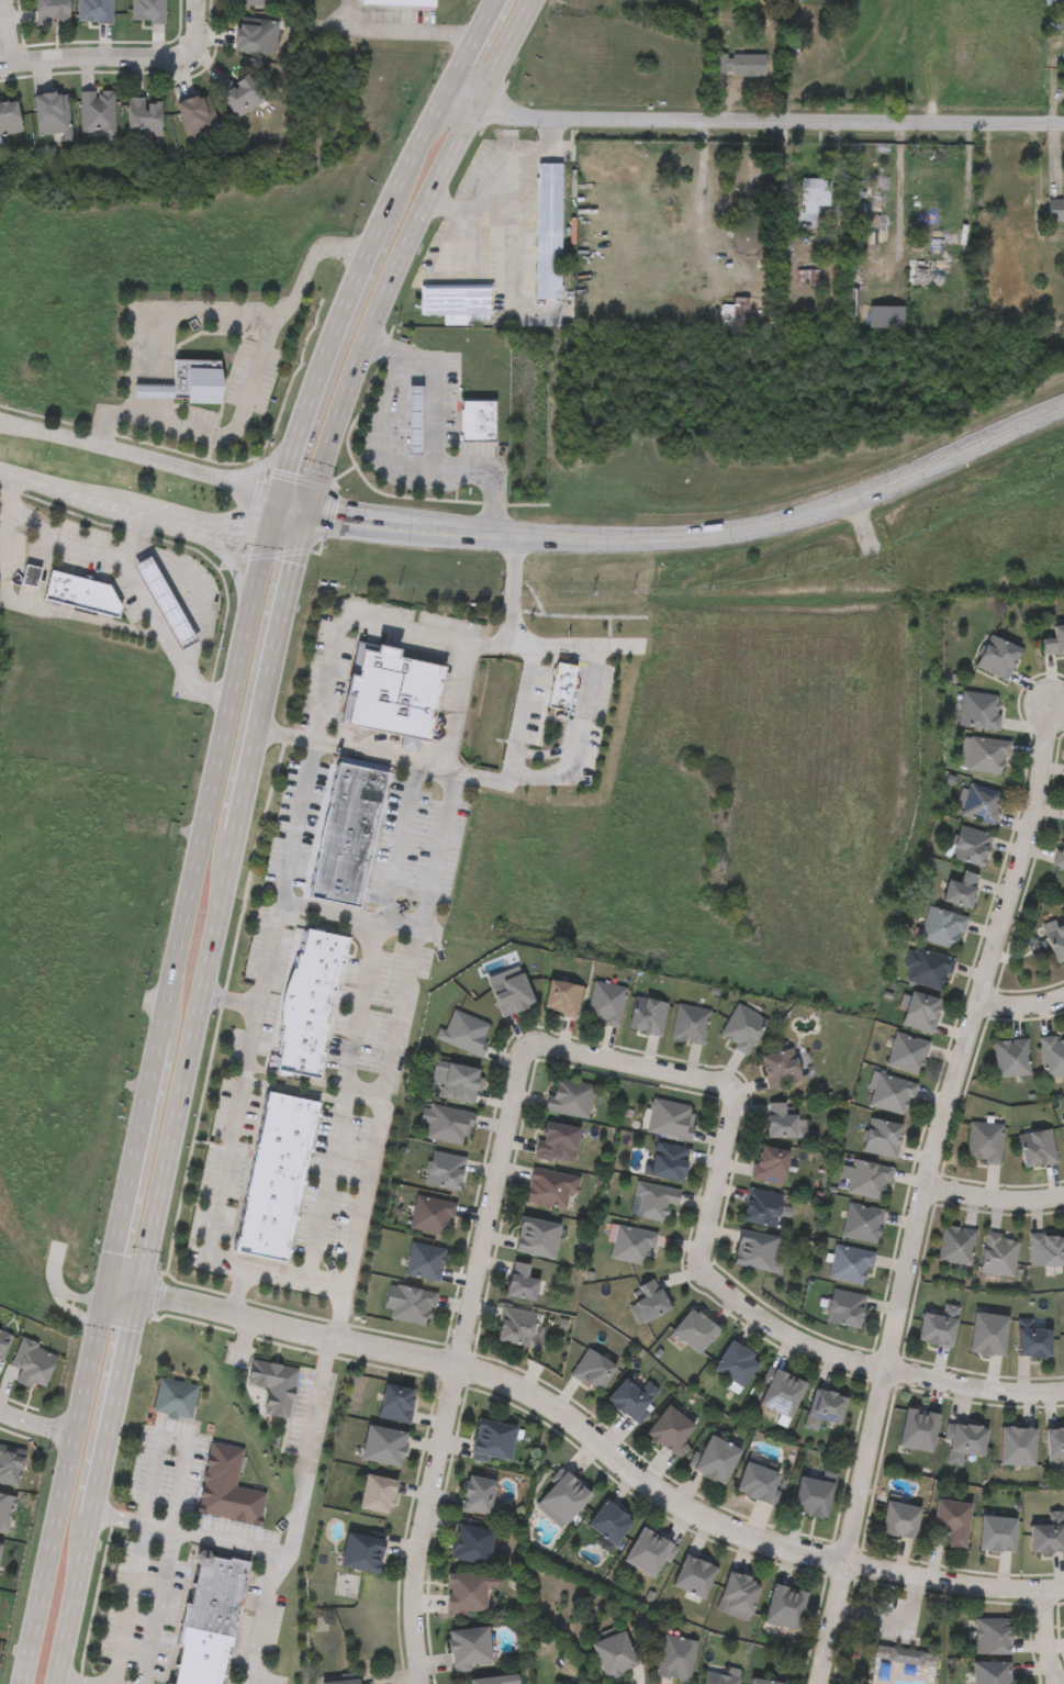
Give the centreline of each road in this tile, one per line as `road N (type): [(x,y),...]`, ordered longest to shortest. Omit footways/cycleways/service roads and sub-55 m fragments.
road 1 (primary): [(275,492),(23,1683)]
road 2 (primary): [(53,1683),(306,501)]
road 3 (residential): [(1063,1392),(953,1385),(810,1348),(770,1328),(696,1268),(732,1091),(523,1048),(455,1370)]
road 4 (residential): [(109,1281),(495,1378),(670,1498),(716,1525),(785,1548),(966,1587),(1063,1590)]
road 5 (tertiary): [(354,522),(517,537),(674,538),(782,525),(1063,409)]
road 6 (residential): [(977,1000),(919,1189),(815,1683)]
road 7 (residential): [(468,115),(1063,124)]
road 8 (primary): [(306,501),(373,303),(432,174)]
road 9 (residential): [(455,1370),(421,1530),(415,1683)]
road 10 (residential): [(1048,702),(1031,814),(977,1000)]
road 11 (primary): [(374,223),(275,492)]
road 12 (tertiary): [(275,492),(0,420)]
road 13 (residential): [(194,56),(0,64)]
road 14 (primary): [(134,512),(216,549),(248,603)]
road 15 (residential): [(1063,1196),(1027,1201),(919,1189)]
road 16 (tertiary): [(134,512),(265,532)]
road 17 (primary): [(468,115),(530,0)]
road 18 (tertiary): [(12,472),(134,512)]

